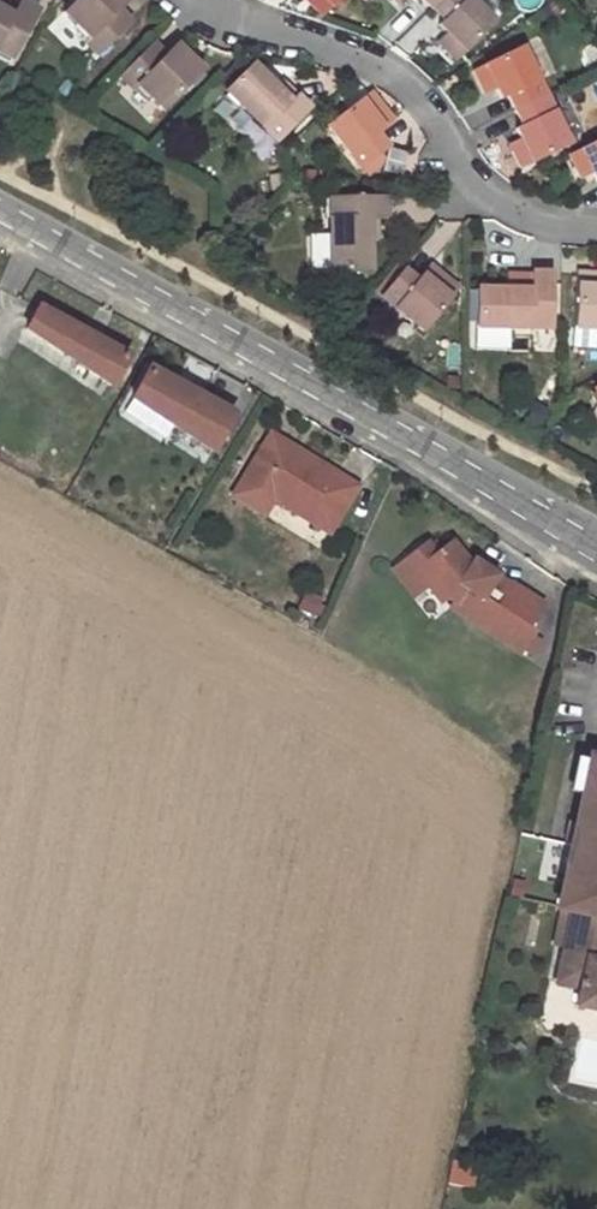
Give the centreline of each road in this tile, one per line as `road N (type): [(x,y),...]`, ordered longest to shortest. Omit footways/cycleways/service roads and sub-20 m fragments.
road 1 (residential): [(596,548),(0,209)]
road 2 (residential): [(596,230),(538,223),(481,191),(404,83),(339,48),(255,27),(209,0)]

